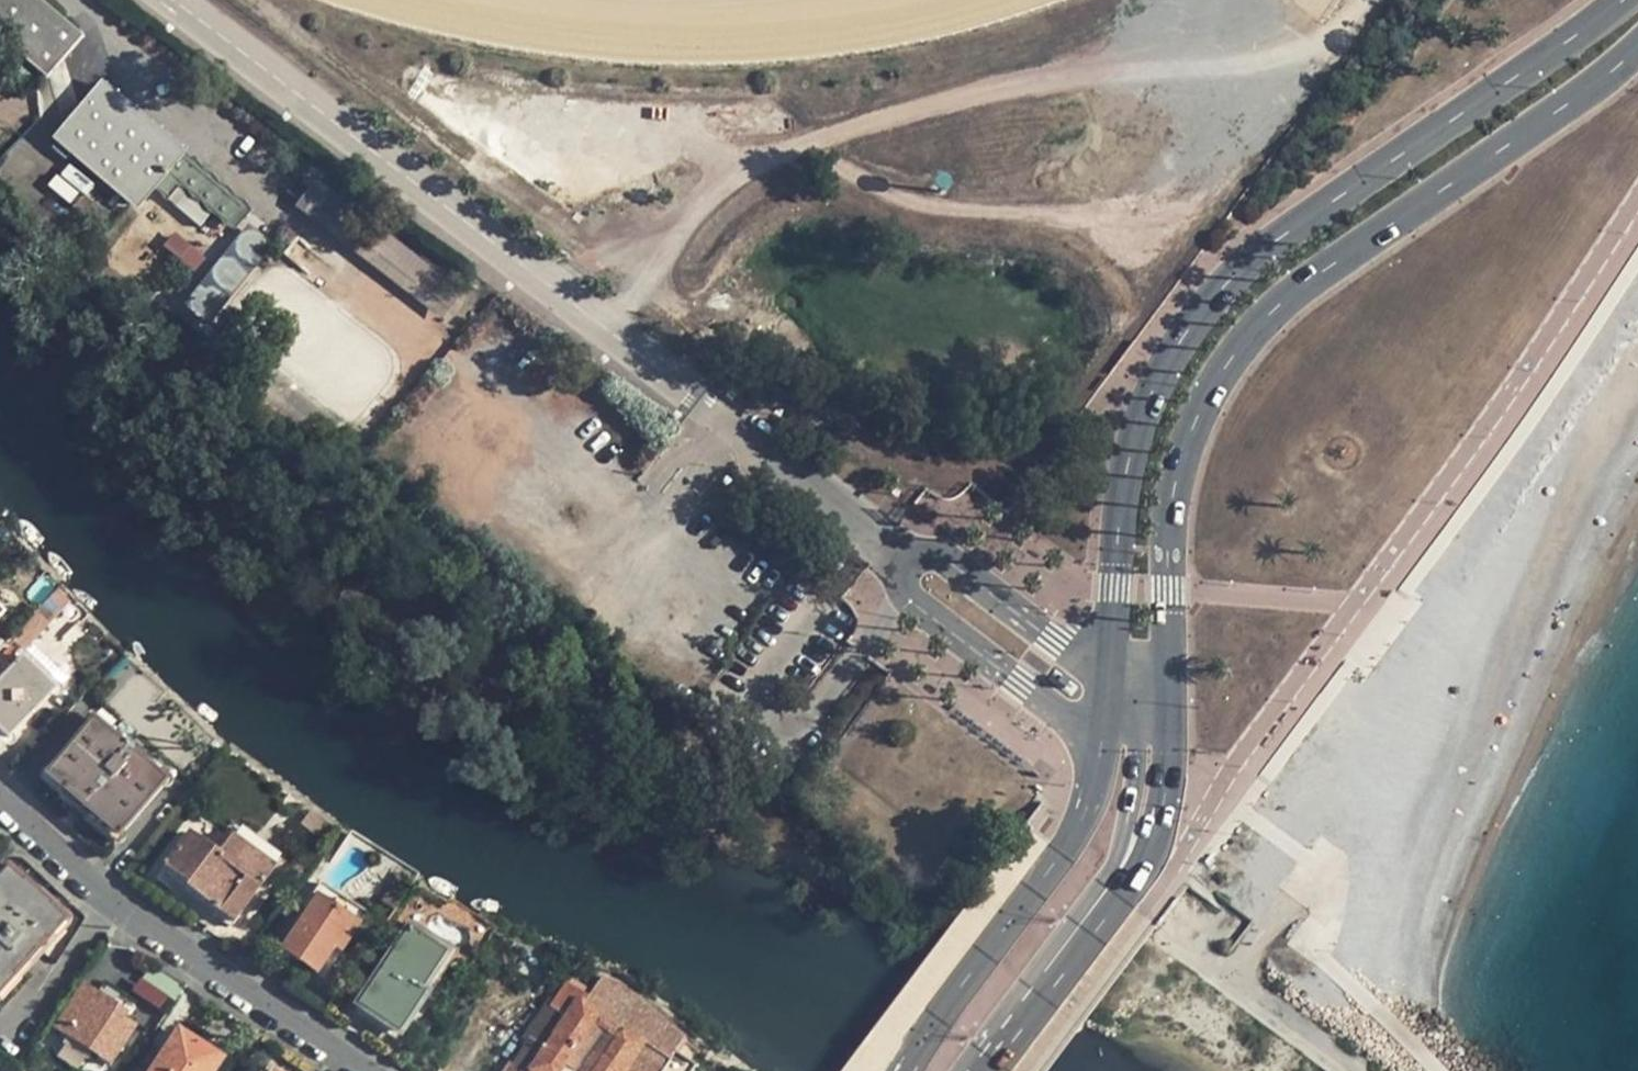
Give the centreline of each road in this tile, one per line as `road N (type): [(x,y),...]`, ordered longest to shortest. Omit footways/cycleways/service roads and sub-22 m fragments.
road 1 (primary): [(1091,930),(1141,861),(1163,802),(1170,687),(1165,558),(1177,465),(1210,386),(1270,311),(1592,90),(1637,46)]
road 2 (primary): [(1625,0),(1283,240),(1197,319),(1164,367),(1129,461),(1109,675)]
road 3 (track): [(1362,0),(1323,36),(1287,48),(1079,63),(772,152),(705,200),(594,336)]
road 4 (track): [(812,137),(913,204),(1103,226),(1155,219),(1196,203),(1253,154),(1310,41)]
road 5 (primary): [(1109,675),(1098,783),(1083,819),(902,1070)]
road 6 (residential): [(0,797),(156,935),(357,1070)]
road 7 (residential): [(1091,930),(1125,840),(1135,788),(1140,696),(1109,675)]
road 8 (primary): [(988,1070),(1091,930)]

